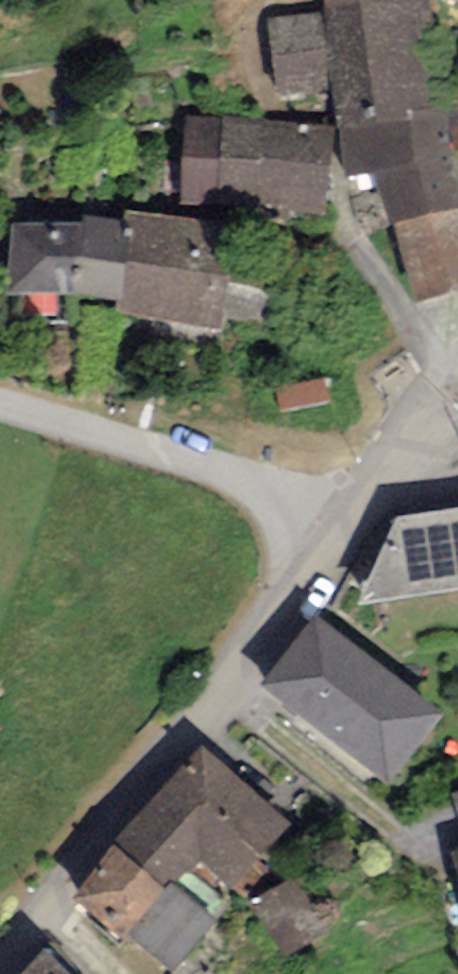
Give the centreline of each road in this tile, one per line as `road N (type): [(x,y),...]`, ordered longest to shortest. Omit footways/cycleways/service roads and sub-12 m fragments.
road 1 (residential): [(5,973),(348,531)]
road 2 (residential): [(348,531),(259,489),(0,404)]
road 3 (residential): [(348,531),(457,365)]

